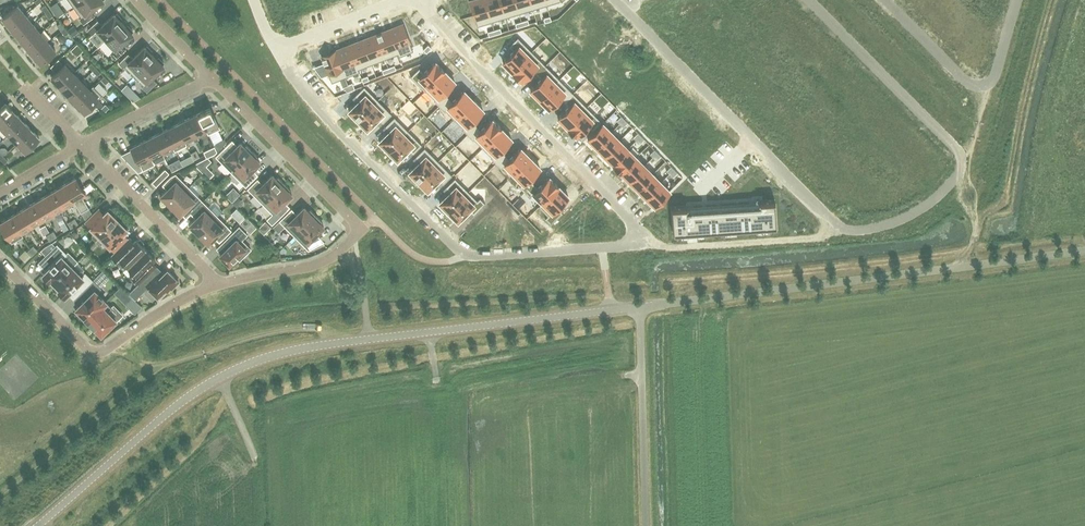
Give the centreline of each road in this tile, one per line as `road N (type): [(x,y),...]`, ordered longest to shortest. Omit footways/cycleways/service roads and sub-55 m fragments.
road 1 (unclassified): [(39,525),(171,410),(256,361),(312,347),(639,307)]
road 2 (residential): [(617,0),(848,230),(917,212),(956,179),(963,159)]
road 3 (residential): [(279,52),(324,112),(466,255),(643,244)]
road 4 (unclassified): [(639,307),(1084,252)]
road 5 (residential): [(212,78),(362,229),(319,264),(221,286)]
road 6 (residential): [(417,0),(633,224),(643,244)]
road 7 (residential): [(221,286),(92,351),(0,261)]
road 8 (residential): [(886,0),(979,85),(996,76),(1019,0)]
road 9 (residential): [(807,0),(963,159)]
road 10 (unclassified): [(639,307),(646,525)]
road 11 (track): [(643,244),(816,238),(835,223)]
road 12 (residential): [(221,286),(84,146)]
road 13 (track): [(168,365),(292,329),(327,329),(340,344)]
road 14 (residential): [(84,146),(212,78)]
road 15 (residential): [(279,52),(407,0)]

